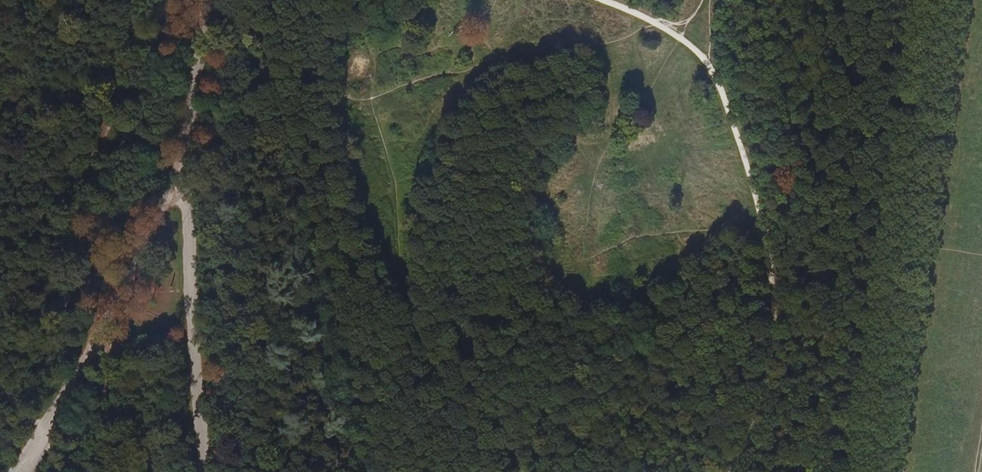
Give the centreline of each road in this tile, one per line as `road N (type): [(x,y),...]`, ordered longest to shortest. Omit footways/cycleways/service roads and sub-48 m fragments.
road 1 (track): [(871,471),(937,0)]

